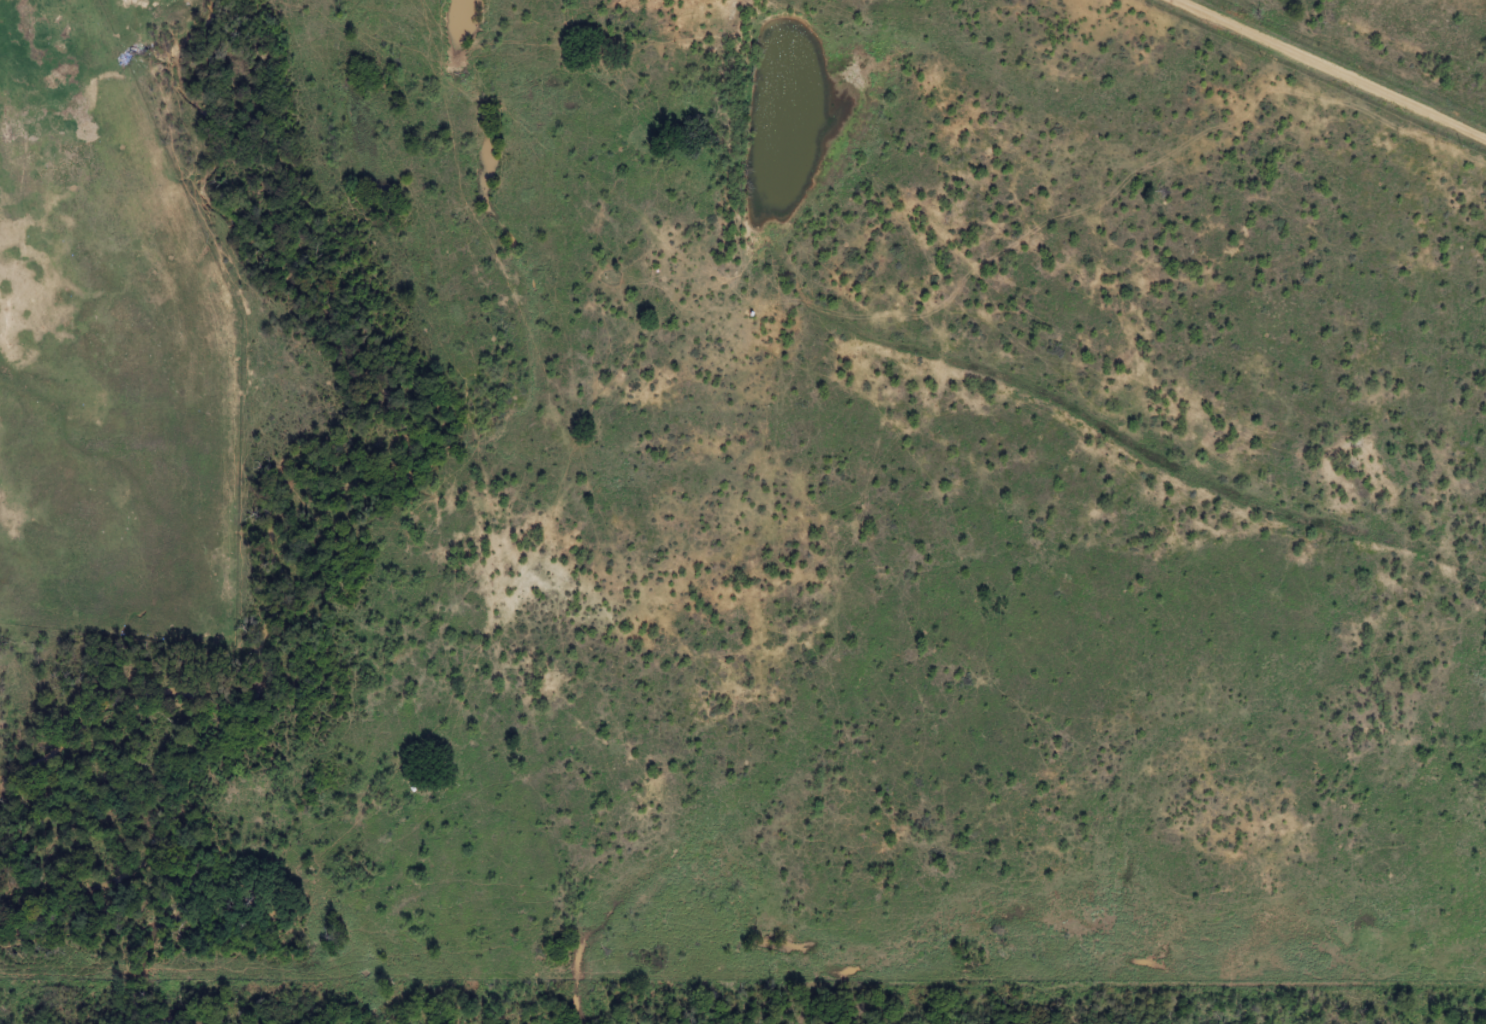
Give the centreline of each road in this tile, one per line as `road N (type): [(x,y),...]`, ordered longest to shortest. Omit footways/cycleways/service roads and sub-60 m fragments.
road 1 (residential): [(1485,134),(1186,0)]

